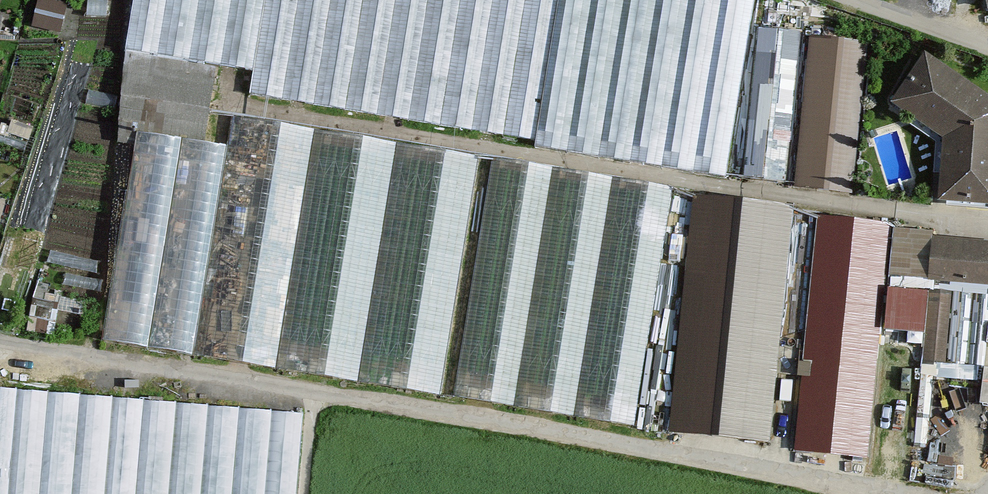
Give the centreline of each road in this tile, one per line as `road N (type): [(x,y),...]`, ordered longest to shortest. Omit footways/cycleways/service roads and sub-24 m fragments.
road 1 (track): [(898,493),(0,343)]
road 2 (residential): [(987,47),(855,0)]

